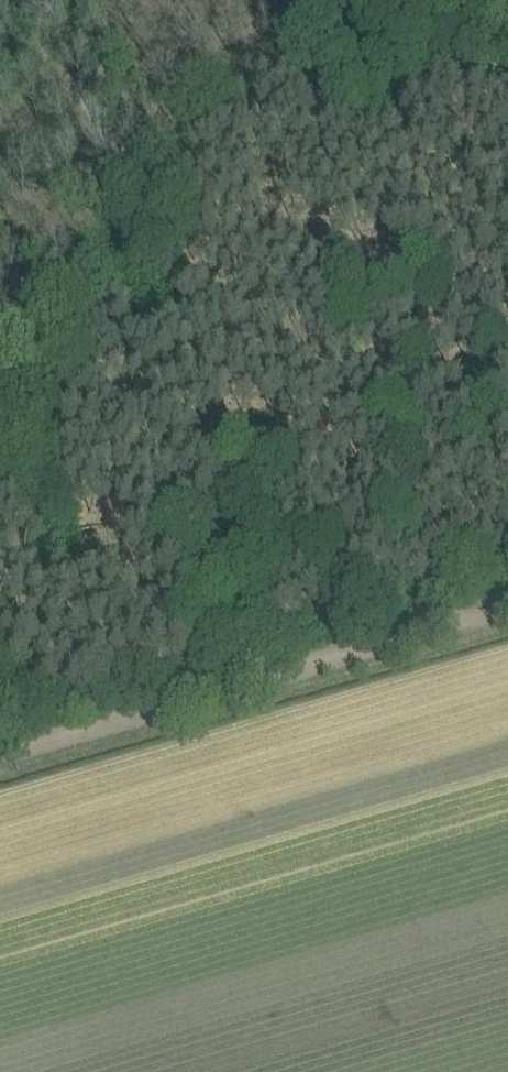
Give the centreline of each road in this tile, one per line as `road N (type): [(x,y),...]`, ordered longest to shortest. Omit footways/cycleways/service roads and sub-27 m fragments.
road 1 (track): [(507,607),(0,753)]

